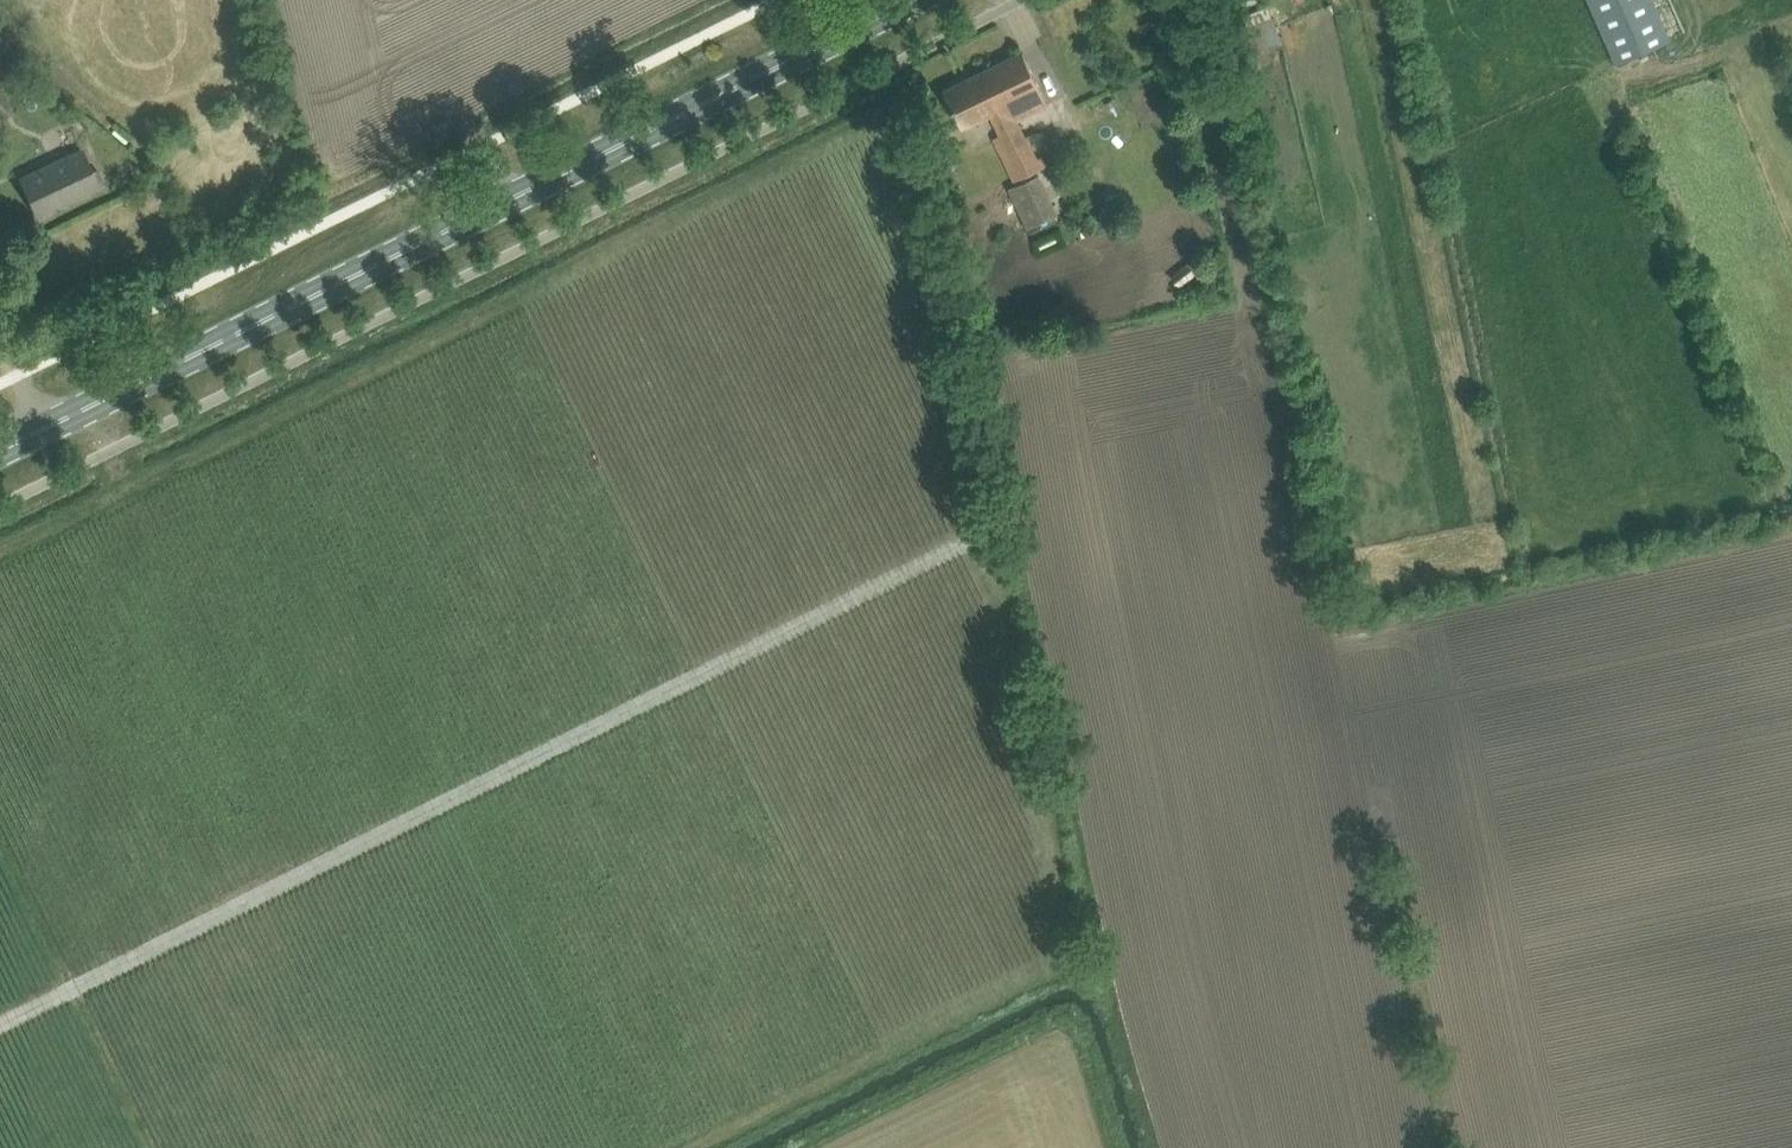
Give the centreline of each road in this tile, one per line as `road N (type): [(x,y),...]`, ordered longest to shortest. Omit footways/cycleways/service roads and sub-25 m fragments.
road 1 (primary): [(0,452),(898,0)]

